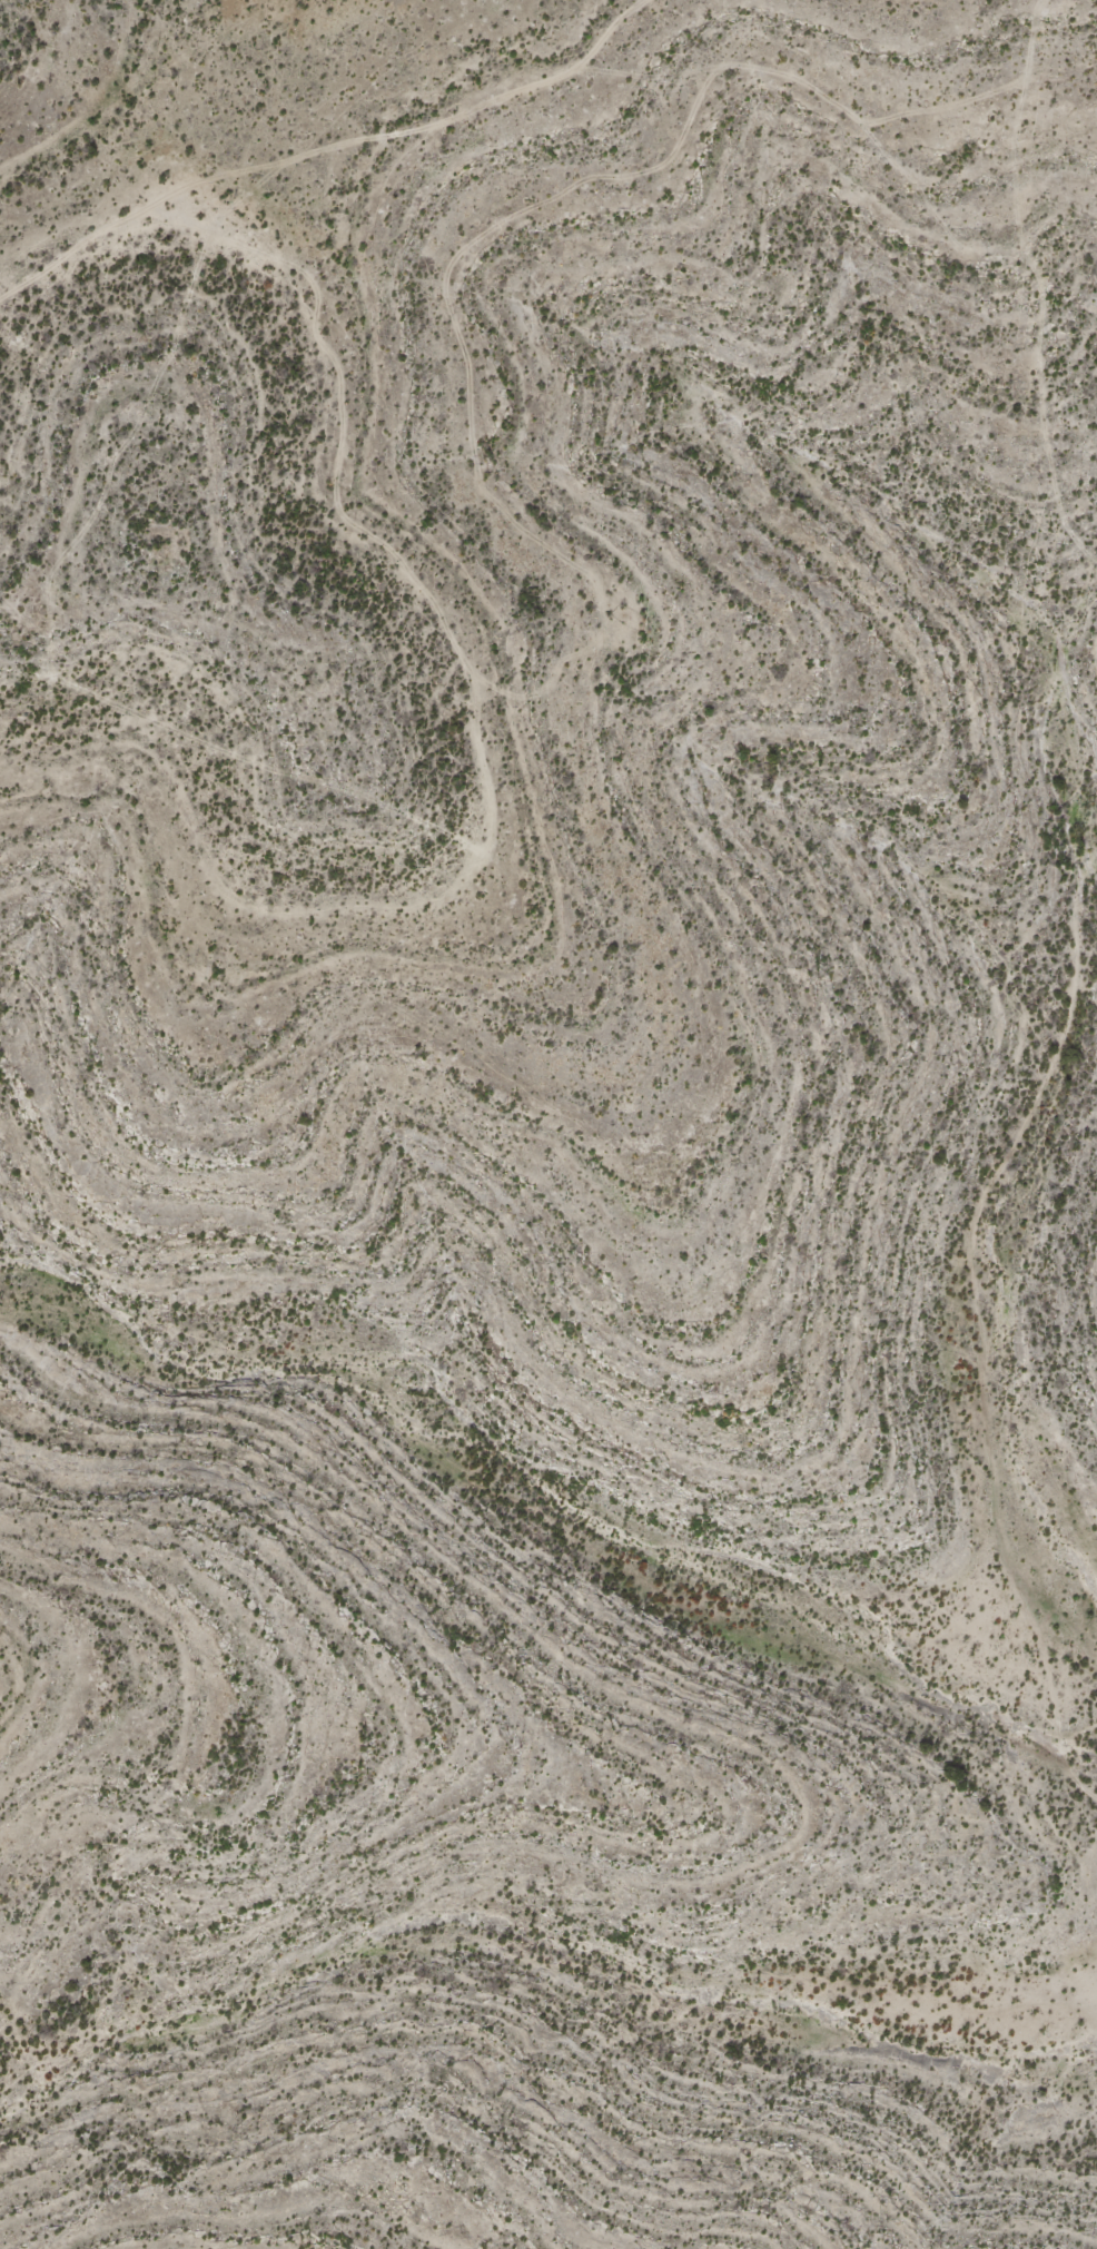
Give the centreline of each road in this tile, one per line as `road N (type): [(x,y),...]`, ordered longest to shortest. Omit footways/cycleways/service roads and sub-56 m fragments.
road 1 (track): [(1037,246),(971,249),(838,96),(801,78),(729,70),(579,77),(465,122),(223,179),(142,208),(36,260),(0,292)]
road 2 (track): [(1096,1784),(1063,1714),(1018,1585),(985,1342),(996,1188),(1058,1046),(1096,877)]
road 3 (track): [(1096,561),(1078,543),(1067,503),(1026,187),(1026,103),(1045,19),(1060,0)]

